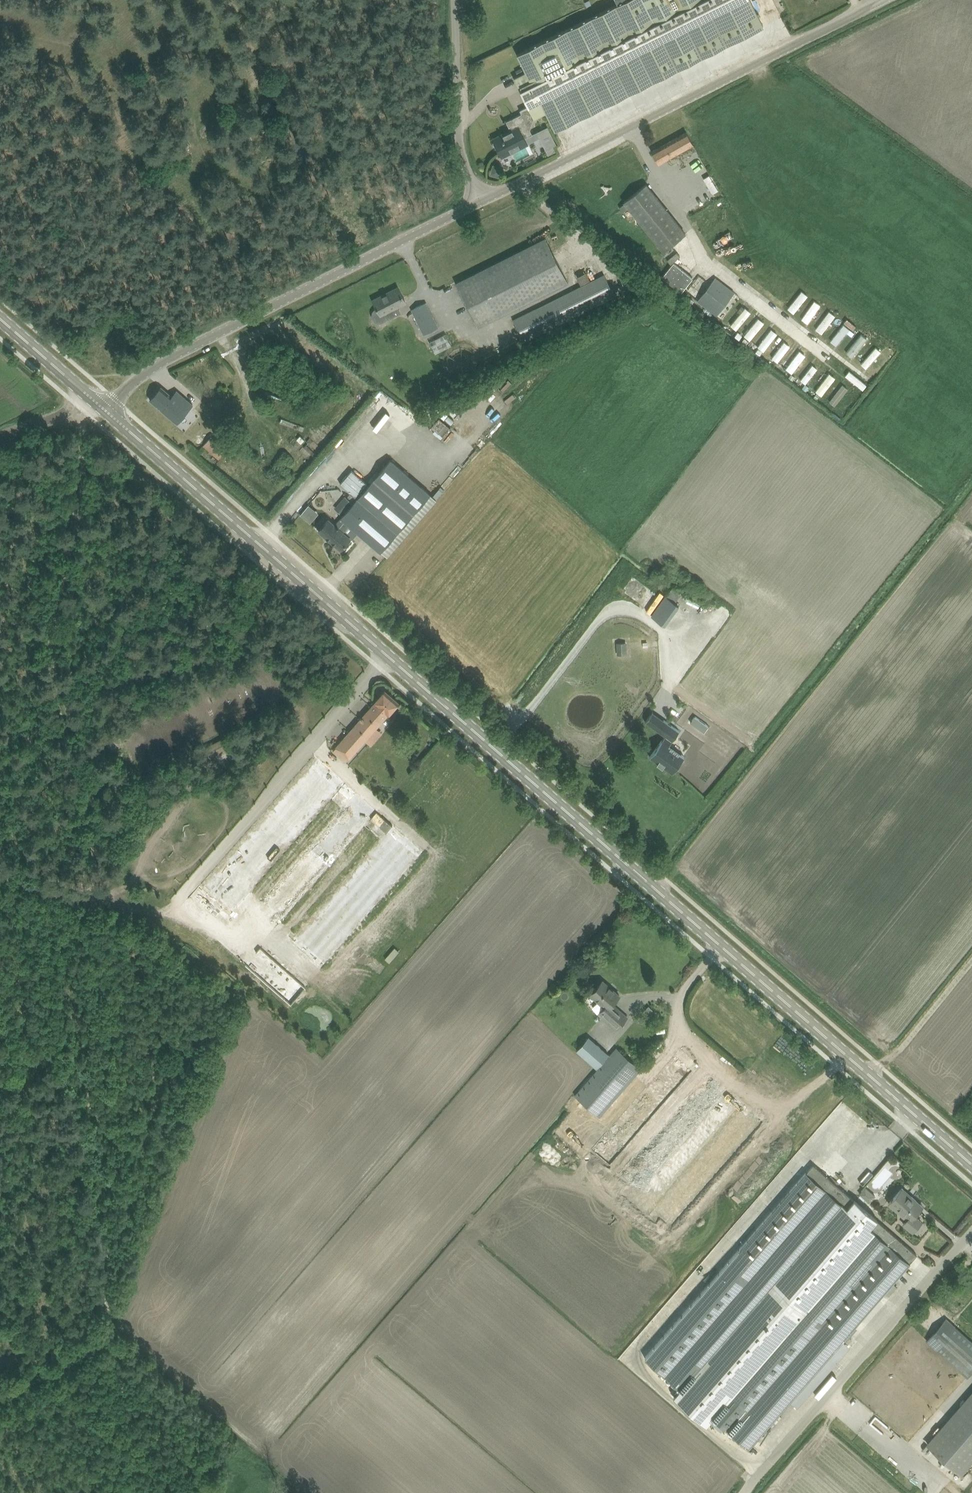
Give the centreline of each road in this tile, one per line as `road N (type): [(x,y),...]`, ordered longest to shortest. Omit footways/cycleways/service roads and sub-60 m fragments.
road 1 (primary): [(971,1164),(103,406)]
road 2 (track): [(135,1492),(110,1307),(118,1066),(95,948),(92,797),(56,669),(90,414)]
road 3 (unclassified): [(478,202),(886,0)]
road 4 (unclassified): [(103,406),(160,362),(478,202)]
road 5 (unclassified): [(971,1231),(745,1492)]
road 6 (unclassified): [(478,202),(461,137),(456,0)]
road 7 (track): [(149,914),(0,876)]
road 8 (track): [(971,960),(872,1077)]
road 9 (track): [(0,1400),(113,1335)]
road 10 (primary): [(95,399),(0,316)]

